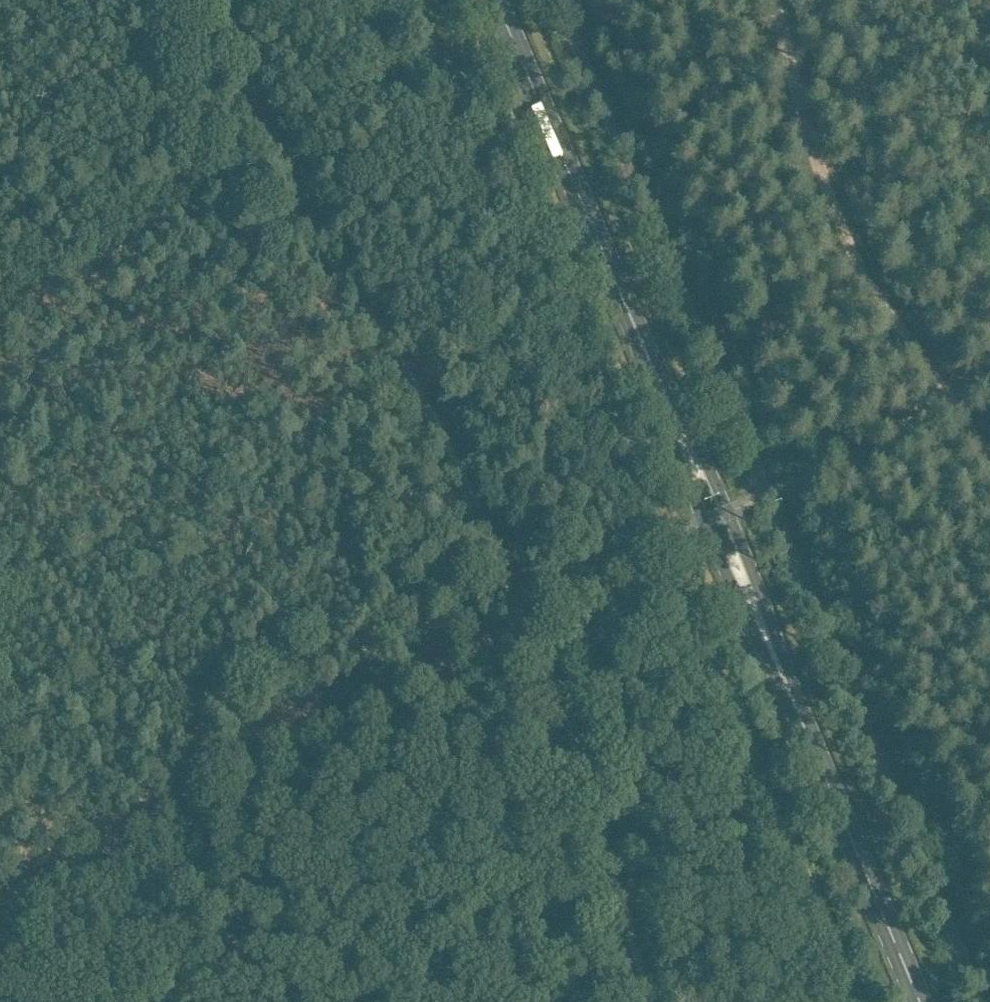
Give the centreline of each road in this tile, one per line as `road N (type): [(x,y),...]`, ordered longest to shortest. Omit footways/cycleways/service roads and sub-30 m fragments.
road 1 (track): [(518,621),(0,898)]
road 2 (secondary): [(674,417),(497,0)]
road 3 (secondary): [(918,1001),(765,635)]
road 4 (secondary): [(674,417),(688,488),(765,635)]
road 5 (secondary): [(765,635),(743,547),(674,417)]

